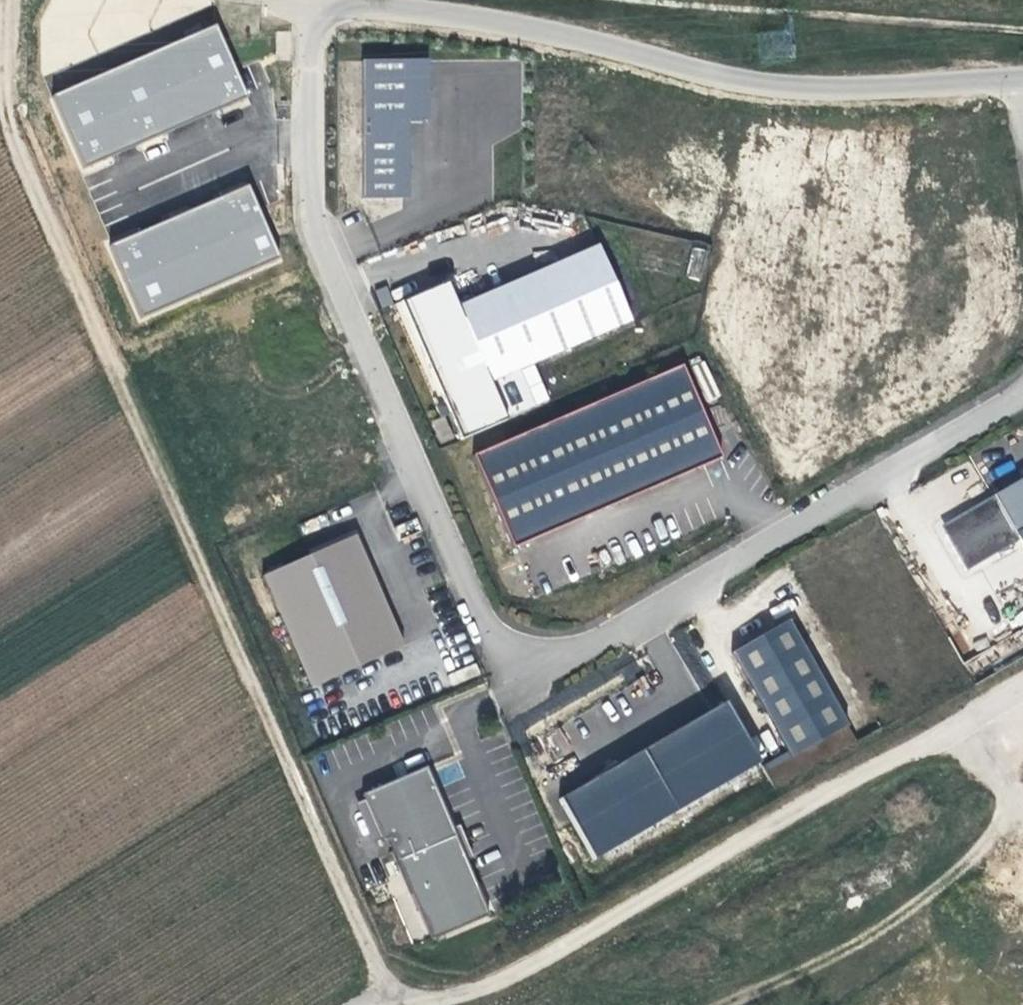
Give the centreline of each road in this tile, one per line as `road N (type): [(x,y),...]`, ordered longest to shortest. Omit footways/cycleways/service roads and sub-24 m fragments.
road 1 (unclassified): [(1022,393),(587,641),(495,638),(321,214),(316,4)]
road 2 (track): [(389,1004),(11,125),(13,0)]
road 3 (unclassified): [(316,4),(571,29),(784,88),(1022,72)]
road 4 (unclassified): [(490,984),(1022,690)]
road 5 (track): [(958,726),(1001,804),(996,836),(881,932),(720,1004)]

